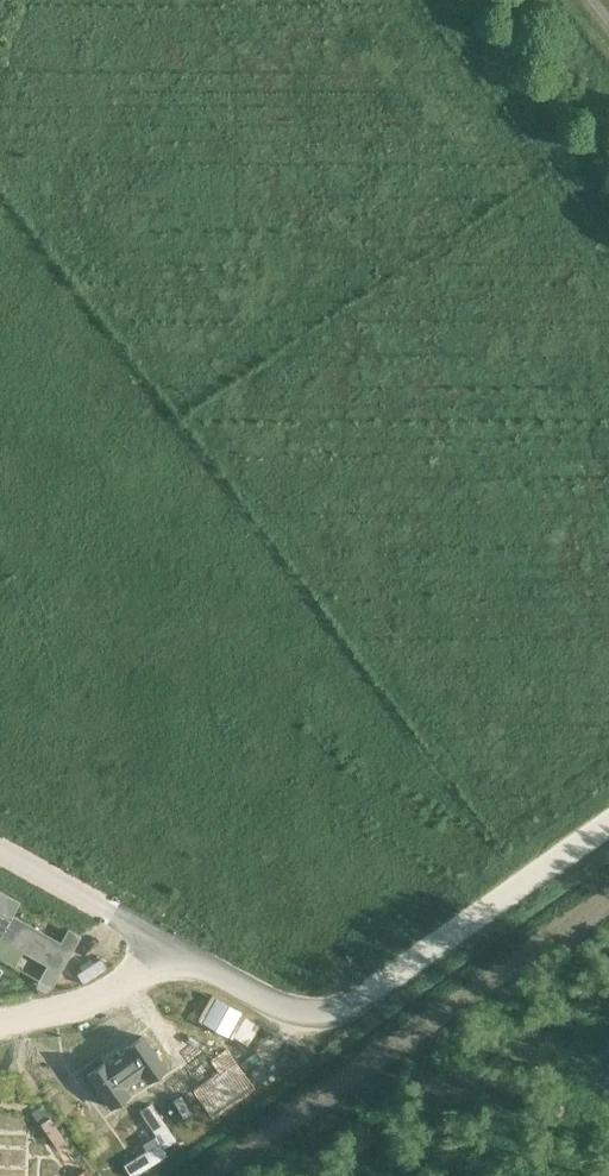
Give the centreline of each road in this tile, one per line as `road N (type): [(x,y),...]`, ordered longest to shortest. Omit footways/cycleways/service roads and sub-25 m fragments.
road 1 (residential): [(608,827),(320,1026)]
road 2 (residential): [(163,949),(0,857)]
road 3 (residential): [(0,1024),(98,1003),(163,949)]
road 4 (residential): [(163,949),(300,1024),(320,1026)]

